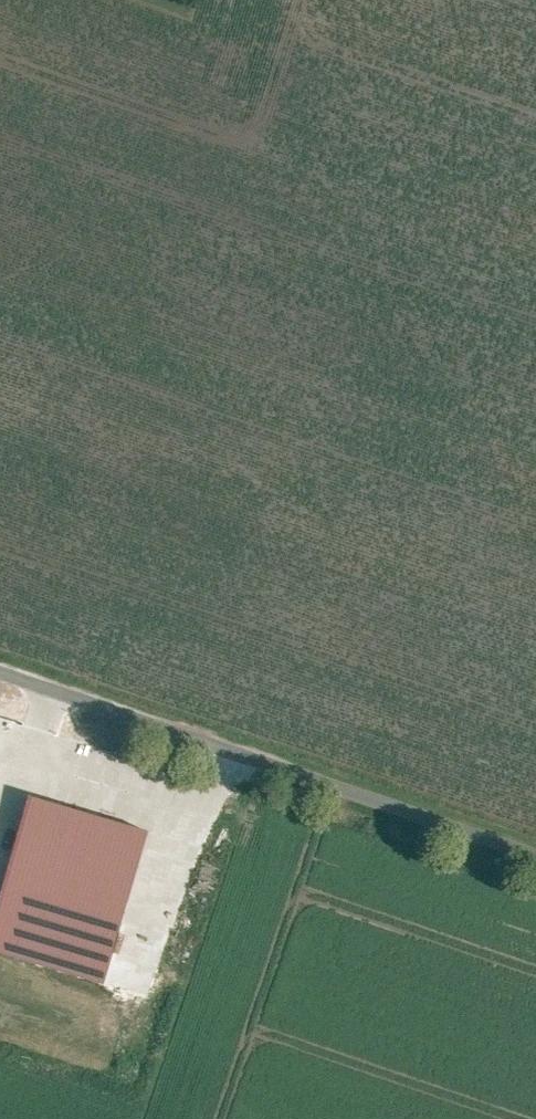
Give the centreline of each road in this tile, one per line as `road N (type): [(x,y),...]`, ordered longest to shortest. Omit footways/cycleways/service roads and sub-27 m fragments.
road 1 (unclassified): [(0,672),(535,855)]

